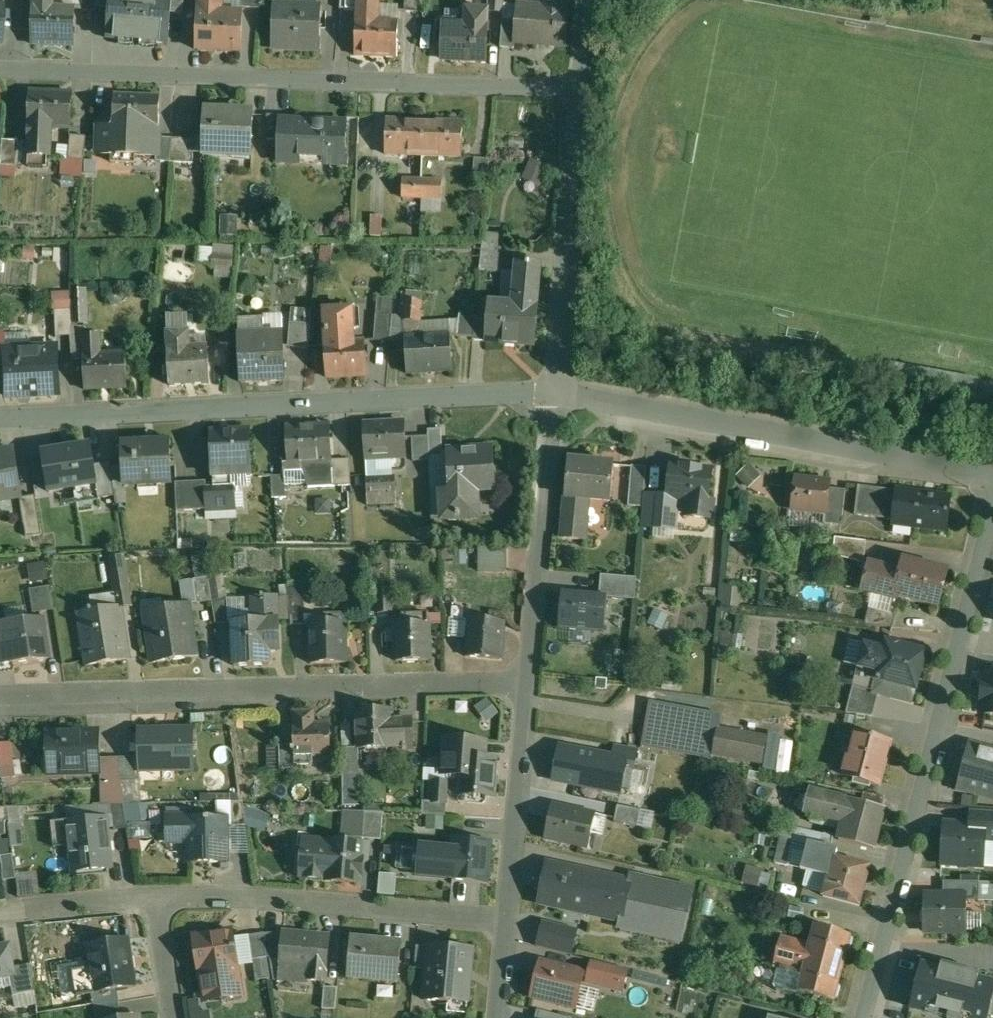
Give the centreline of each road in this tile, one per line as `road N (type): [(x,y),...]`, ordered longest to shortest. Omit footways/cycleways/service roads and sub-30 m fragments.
road 1 (residential): [(582,87),(0,69)]
road 2 (residential): [(0,418),(555,391)]
road 3 (residential): [(0,701),(531,684)]
road 4 (residential): [(862,1017),(992,512)]
road 5 (residential): [(555,391),(992,476)]
road 6 (residential): [(155,899),(257,897),(506,919)]
road 7 (residential): [(582,87),(555,391)]
road 8 (residential): [(531,684),(555,391)]
road 9 (residential): [(506,919),(531,684)]
road 10 (residential): [(155,899),(0,916)]
road 11 (residential): [(173,1017),(155,899)]

